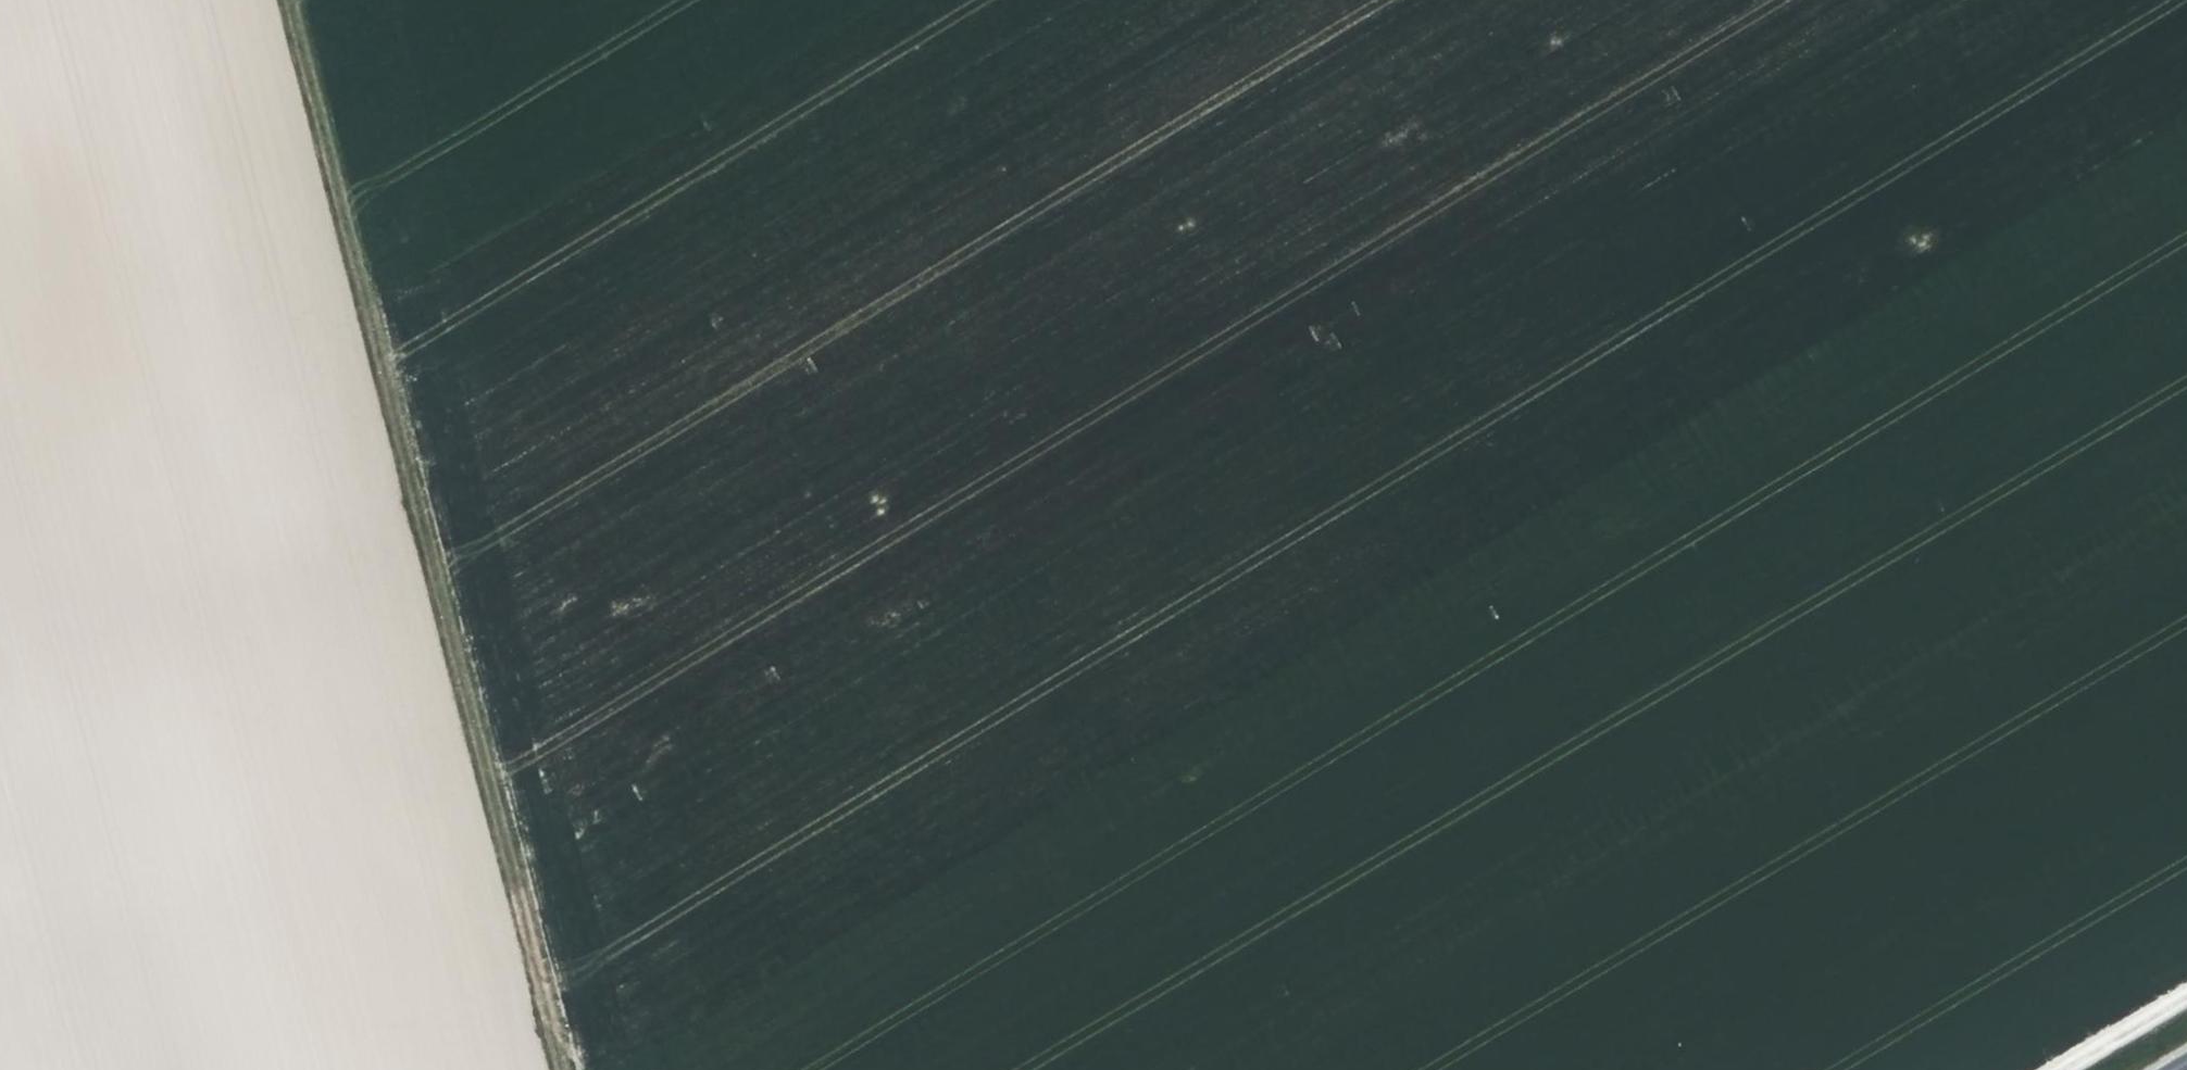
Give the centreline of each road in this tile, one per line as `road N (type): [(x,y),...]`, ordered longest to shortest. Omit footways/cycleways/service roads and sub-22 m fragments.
road 1 (track): [(284,0),(556,1069)]
road 2 (track): [(2058,1069),(2186,994)]

